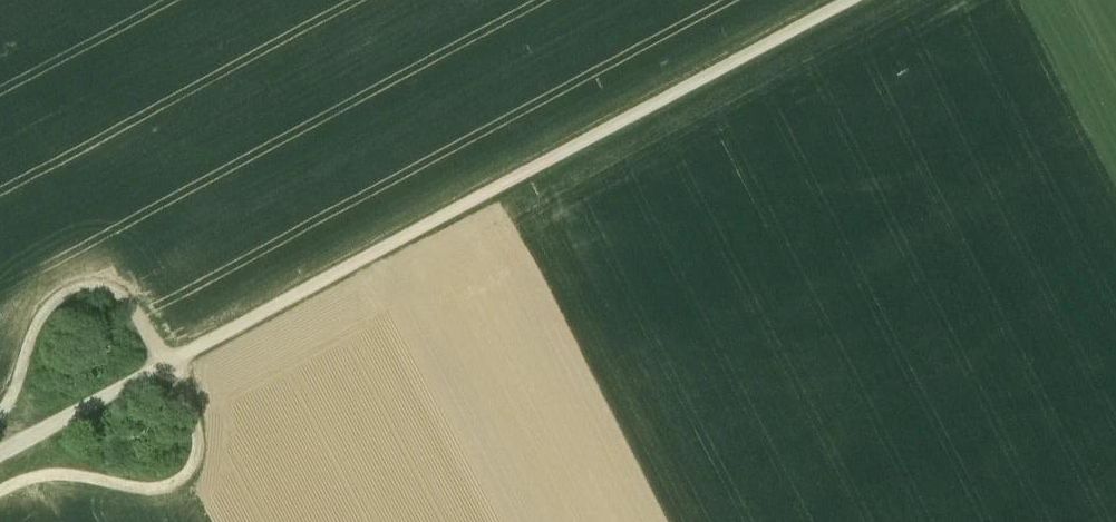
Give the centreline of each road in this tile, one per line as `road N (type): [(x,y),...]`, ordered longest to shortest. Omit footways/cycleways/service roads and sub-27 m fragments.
road 1 (track): [(847,0),(0,453)]
road 2 (track): [(0,494),(63,475),(144,489),(188,473),(198,431),(167,363)]
road 3 (track): [(0,417),(35,324),(53,302),(80,287),(122,296),(167,363)]

